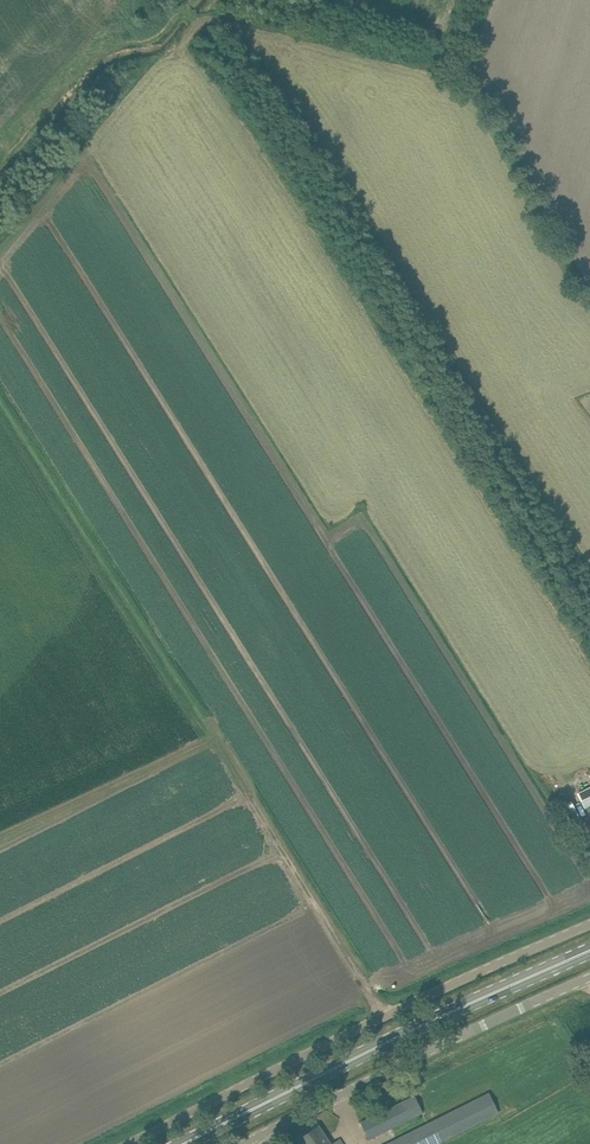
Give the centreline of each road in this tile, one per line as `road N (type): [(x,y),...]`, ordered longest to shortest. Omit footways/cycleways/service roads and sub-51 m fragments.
road 1 (unclassified): [(129,1143),(589,923)]
road 2 (primary): [(183,1143),(589,950)]
road 3 (track): [(215,738),(0,402)]
road 4 (unclassified): [(244,1143),(589,977)]
road 5 (track): [(385,1016),(215,738)]
road 6 (track): [(215,738),(0,838)]

